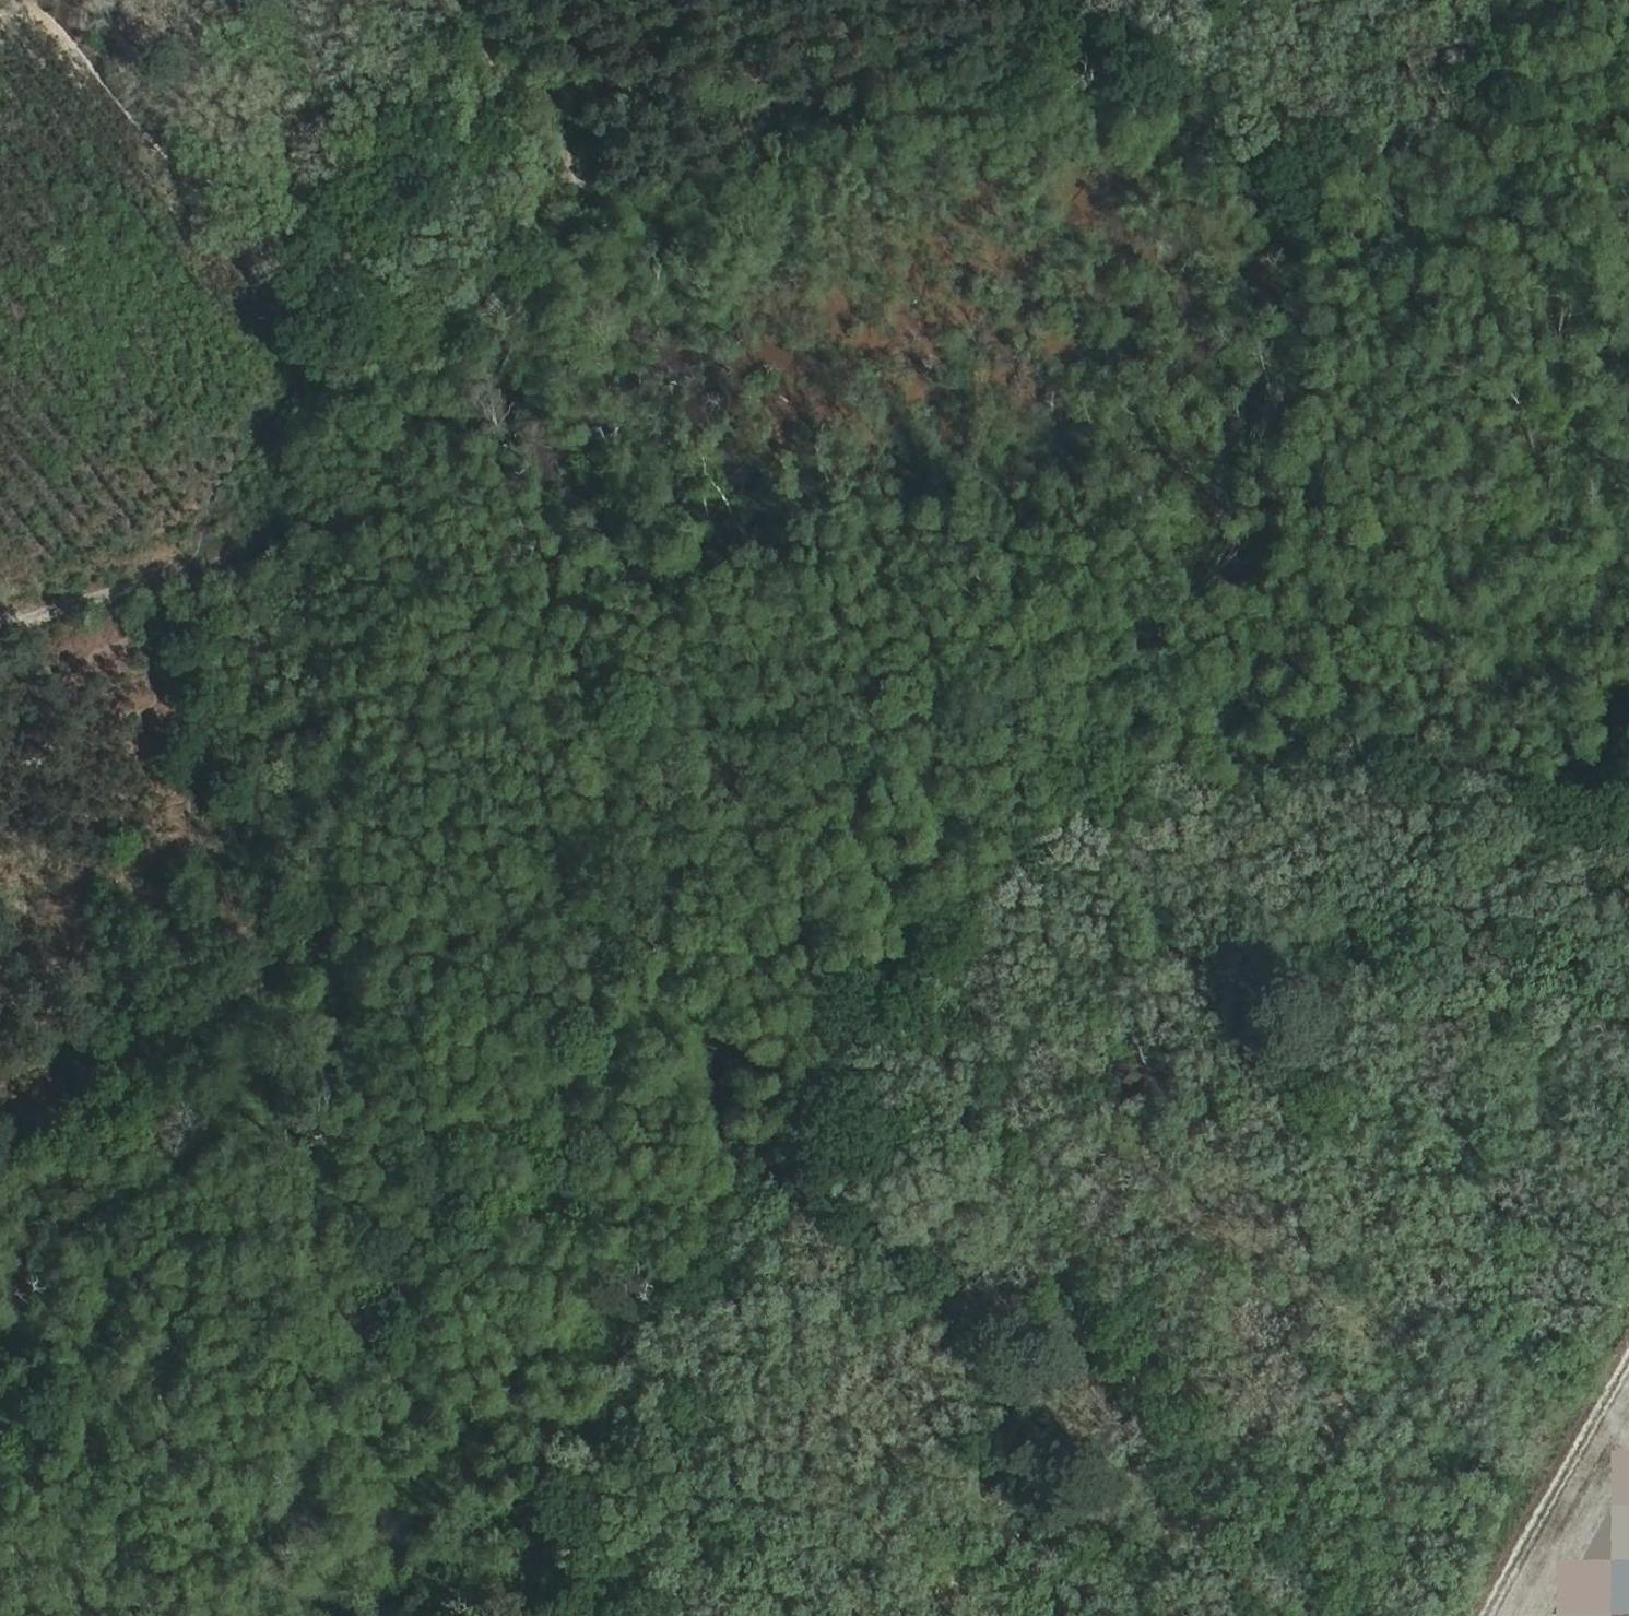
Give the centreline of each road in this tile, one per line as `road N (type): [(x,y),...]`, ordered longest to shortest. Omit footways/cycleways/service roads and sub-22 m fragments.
road 1 (track): [(1489,1615),(1628,1361)]
road 2 (track): [(184,575),(0,626)]

